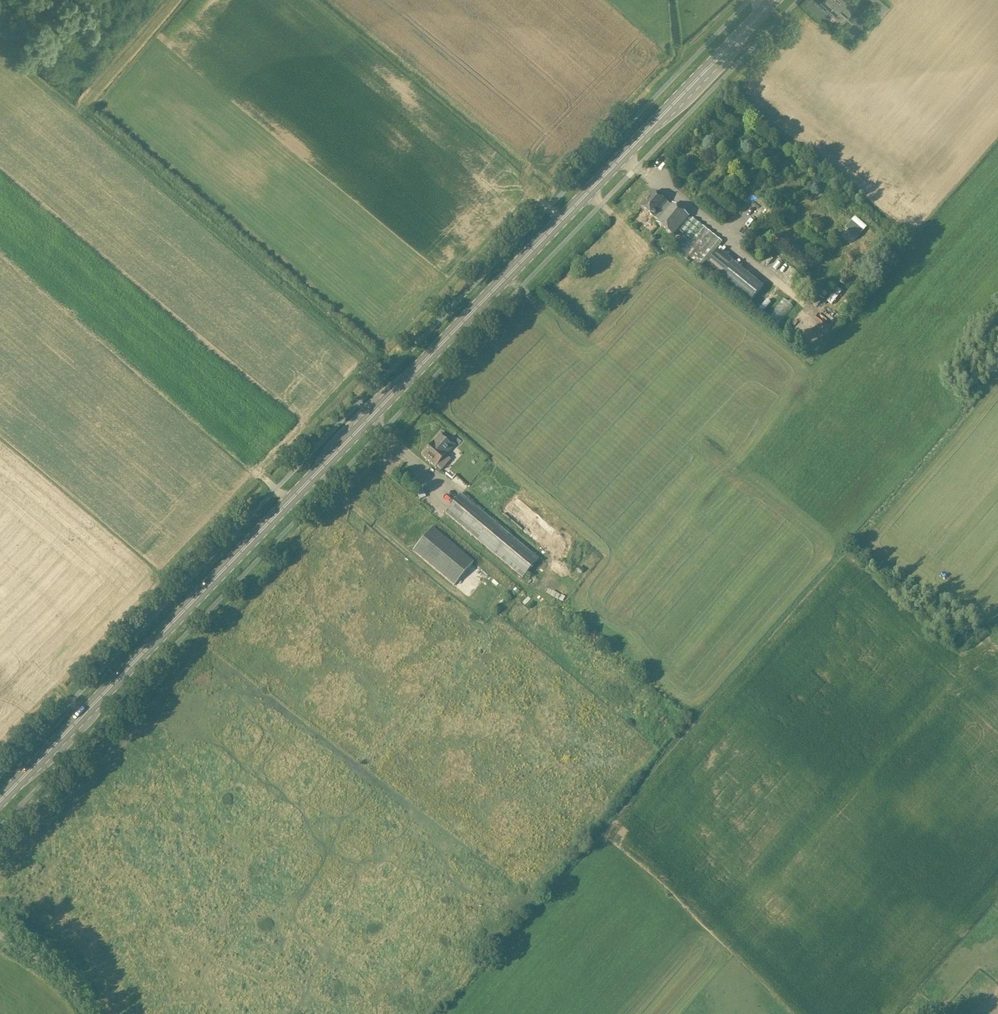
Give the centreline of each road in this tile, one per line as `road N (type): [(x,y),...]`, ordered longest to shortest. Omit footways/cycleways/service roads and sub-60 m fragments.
road 1 (primary): [(0,802),(773,0)]
road 2 (unclassified): [(89,1013),(47,965),(0,936)]

